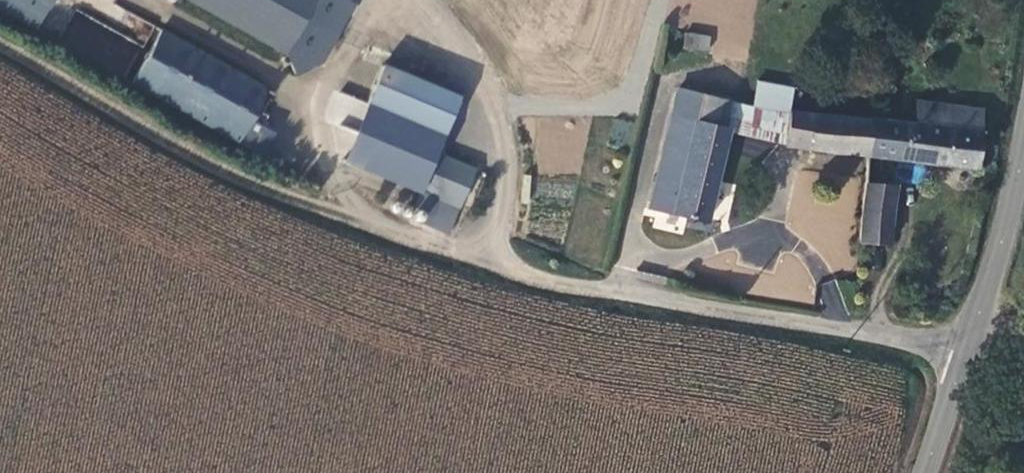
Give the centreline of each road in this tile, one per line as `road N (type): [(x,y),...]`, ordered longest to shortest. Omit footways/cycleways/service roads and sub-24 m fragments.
road 1 (unclassified): [(964,358),(455,260),(370,219),(330,168)]
road 2 (track): [(0,52),(208,172),(311,210),(370,219)]
road 3 (tertiary): [(964,358),(1023,137)]
road 4 (tertiary): [(926,472),(964,358)]

